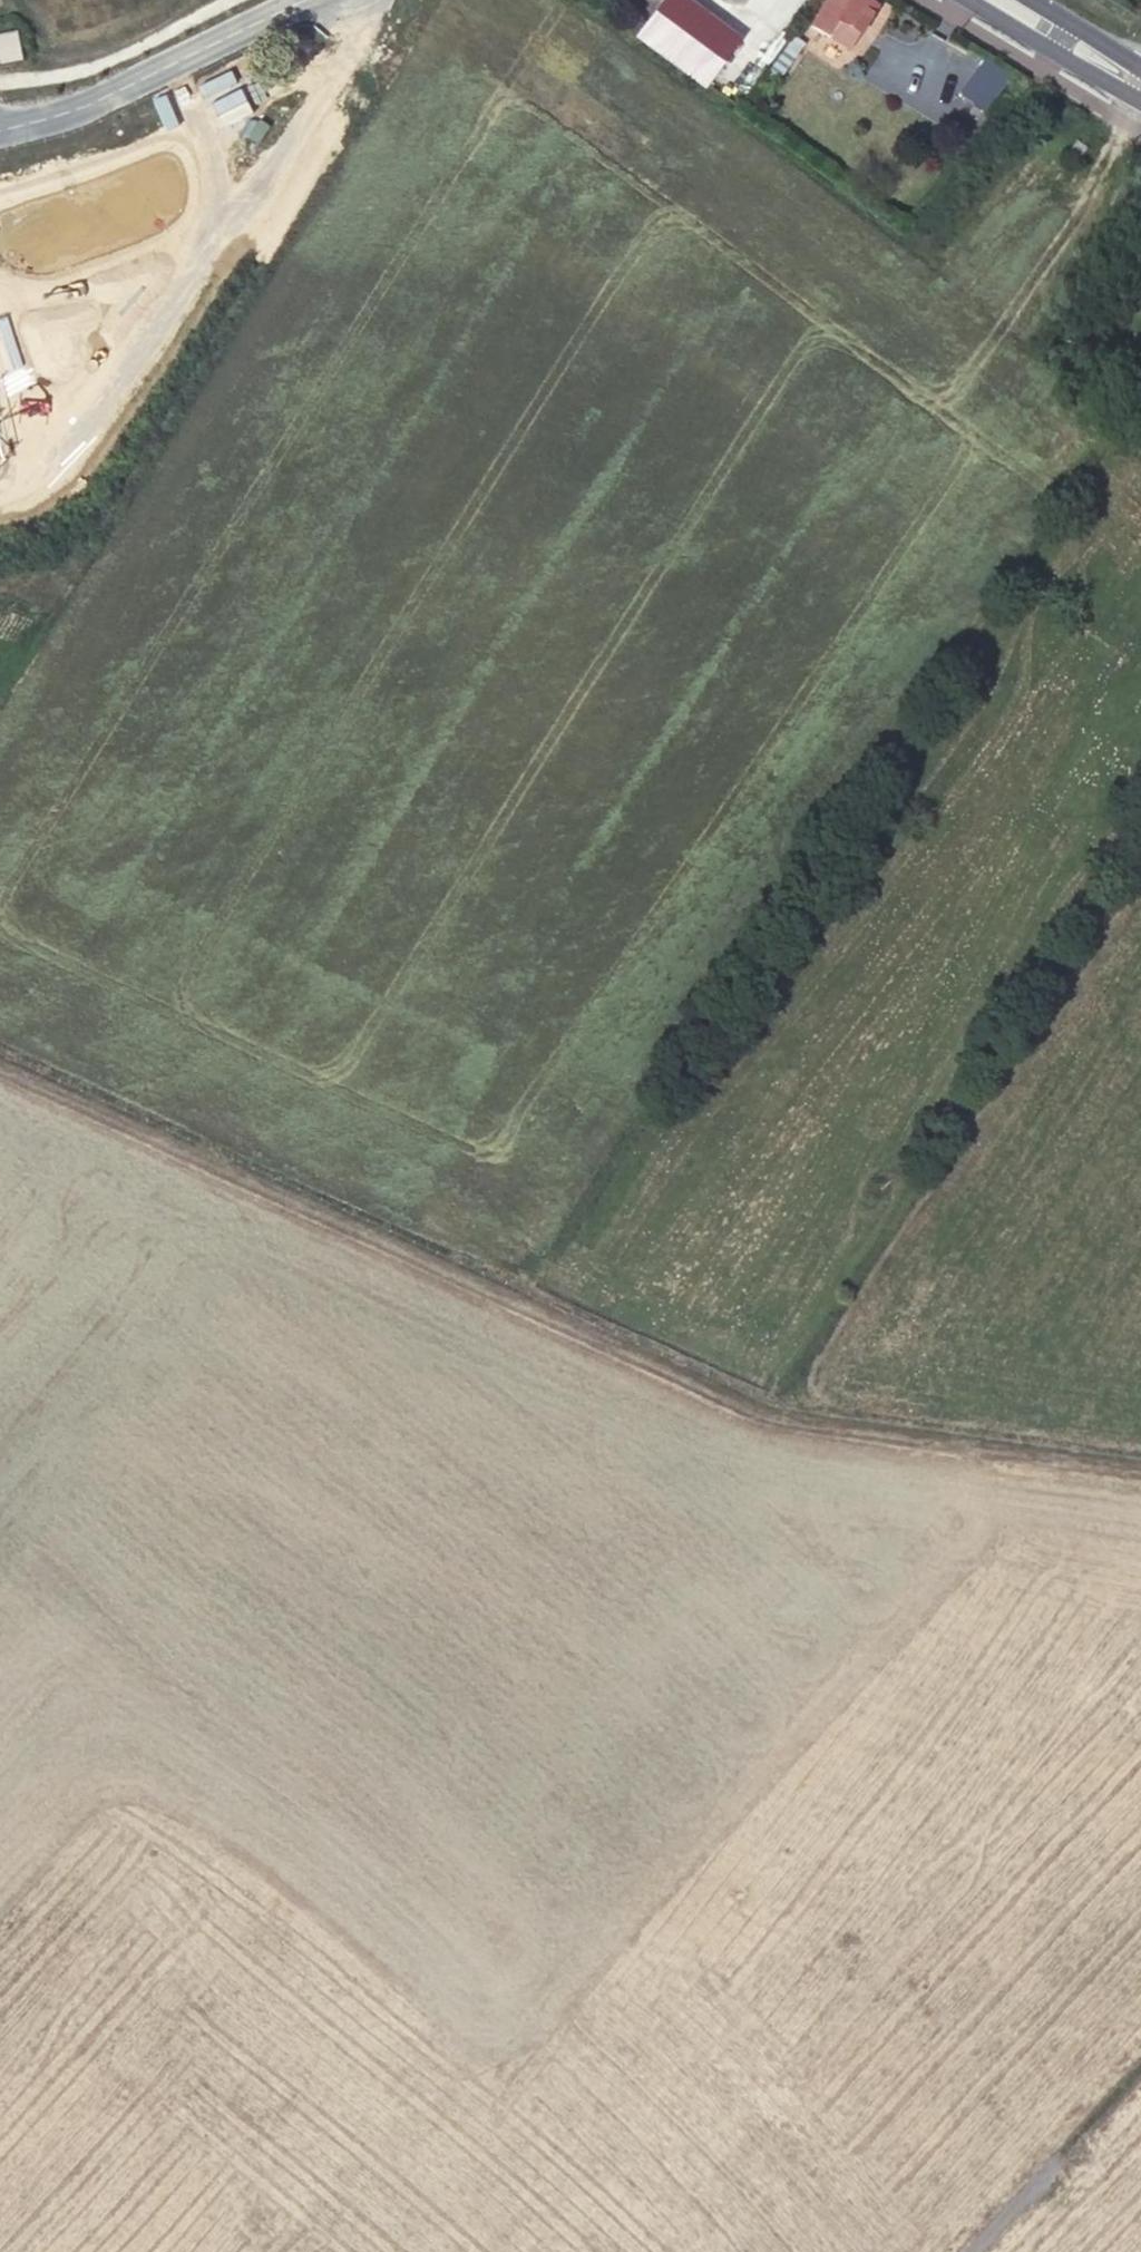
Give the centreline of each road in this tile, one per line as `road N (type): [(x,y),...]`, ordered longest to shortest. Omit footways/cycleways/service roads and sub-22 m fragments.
road 1 (unclassified): [(303,0),(78,110),(0,131)]
road 2 (primary): [(1000,0),(1140,85)]

